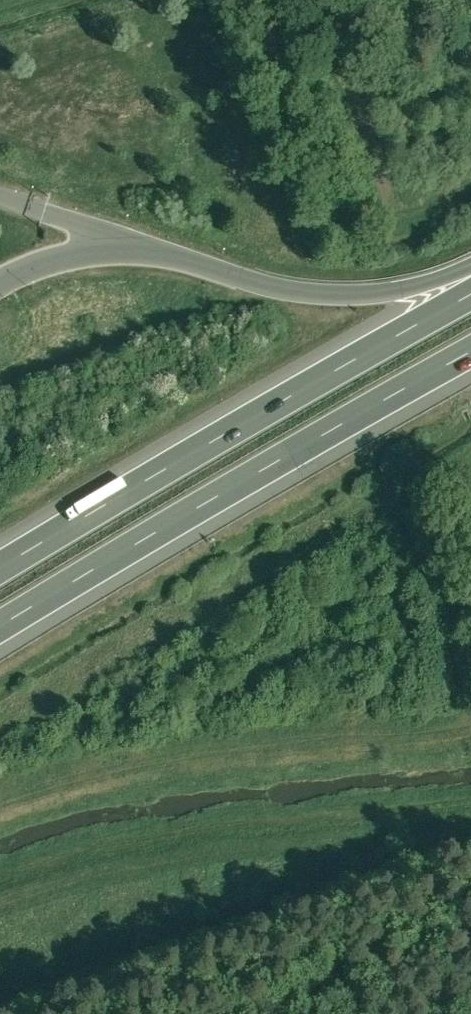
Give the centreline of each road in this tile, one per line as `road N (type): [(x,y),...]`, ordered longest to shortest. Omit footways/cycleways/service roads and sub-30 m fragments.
road 1 (motorway): [(0,631),(470,355)]
road 2 (motorway): [(470,296),(0,572)]

